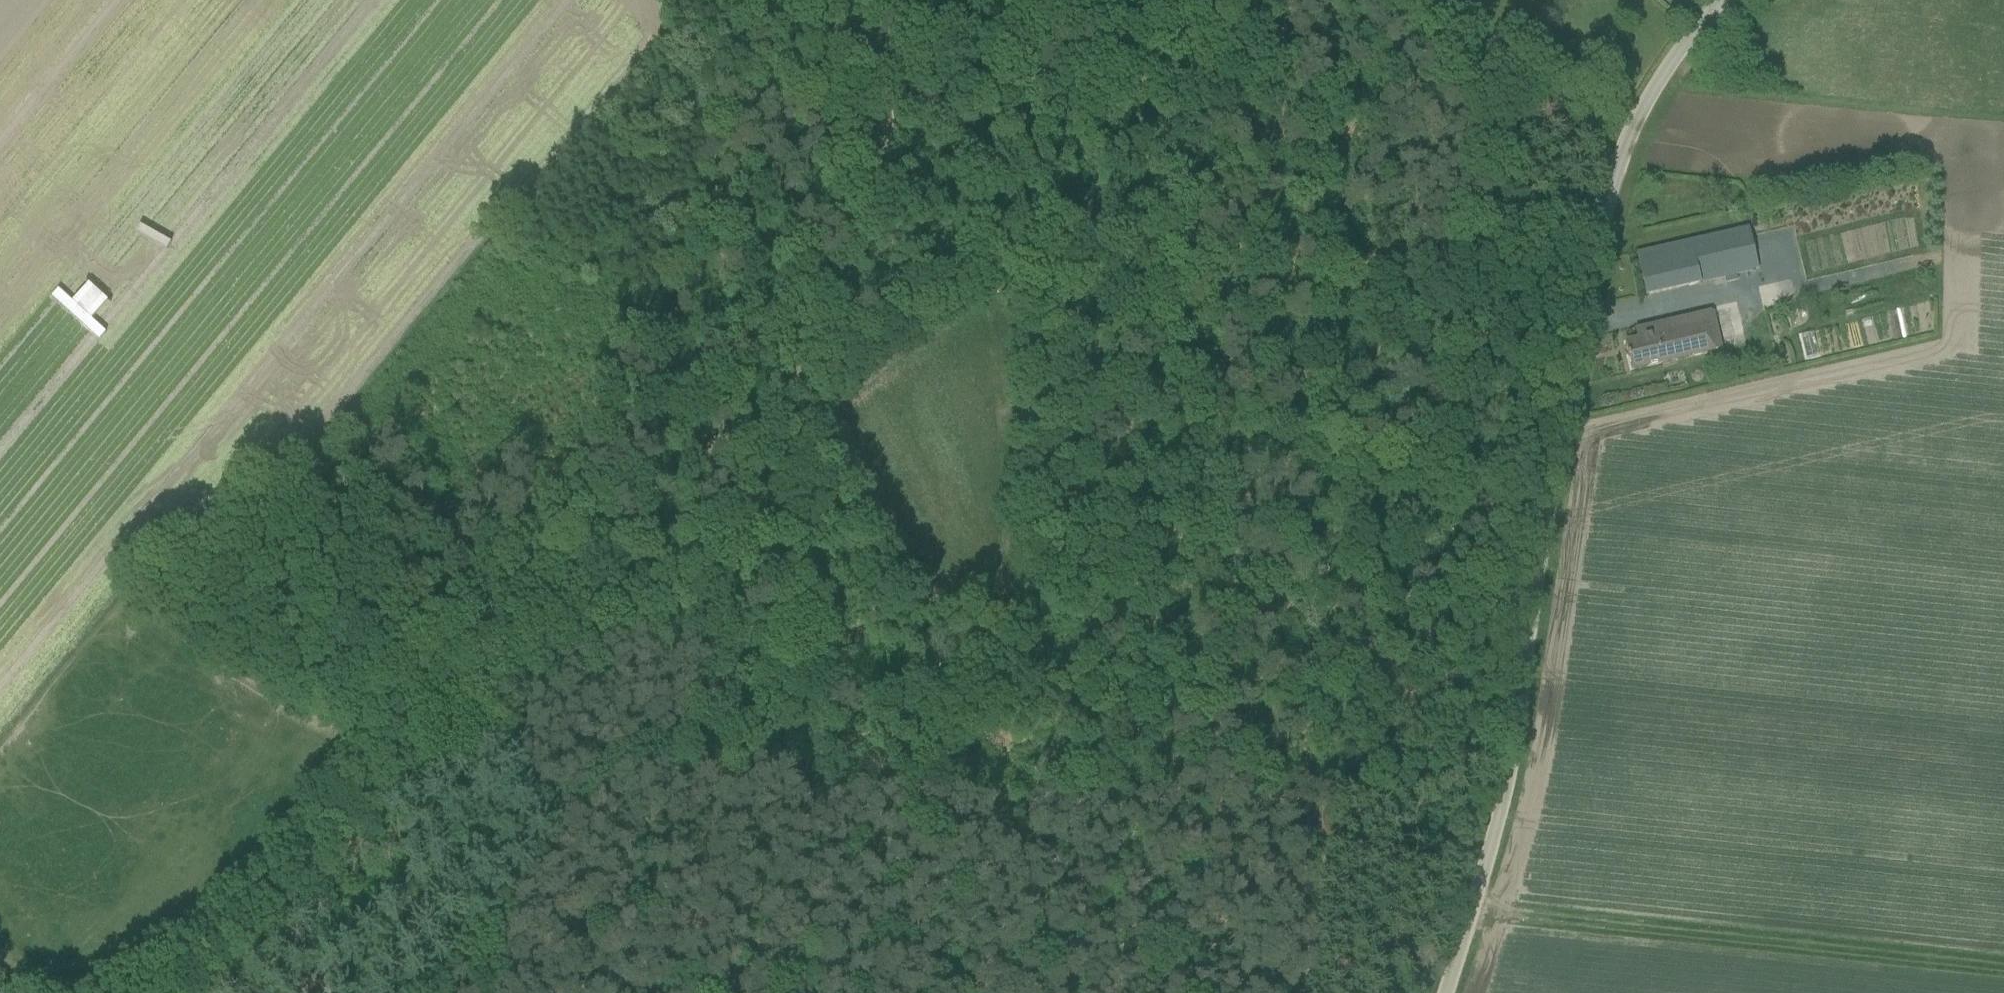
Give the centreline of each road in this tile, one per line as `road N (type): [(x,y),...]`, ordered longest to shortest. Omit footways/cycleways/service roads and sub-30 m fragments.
road 1 (unclassified): [(1444,992),(1498,820),(1519,719),(1601,226),(1661,75),(1719,0)]
road 2 (track): [(1471,911),(2003,966)]

